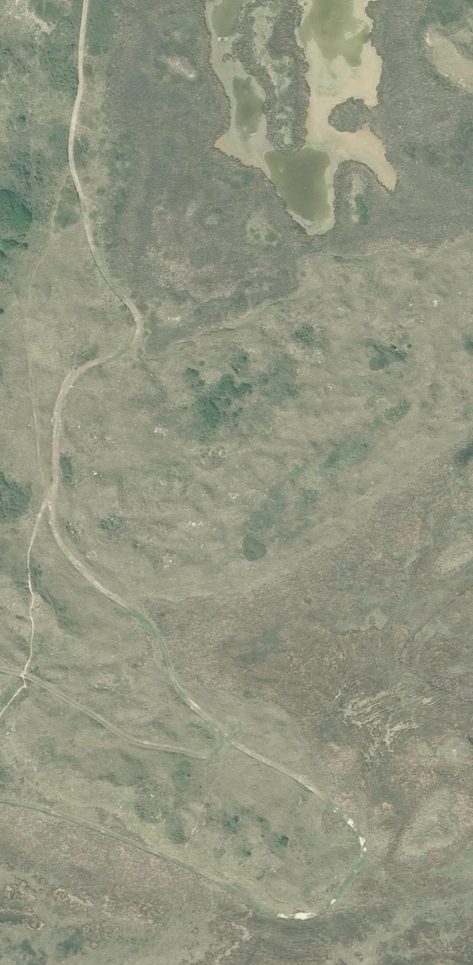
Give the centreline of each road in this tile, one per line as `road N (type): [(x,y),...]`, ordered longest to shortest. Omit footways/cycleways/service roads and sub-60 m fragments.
road 1 (track): [(85,0),(73,172),(97,258),(137,327),(132,345),(82,368),(59,400),(53,526),(85,575),(153,632),(172,686),(241,748),(328,800),(364,848),(355,871),(322,906),(267,913),(217,880),(0,798)]

